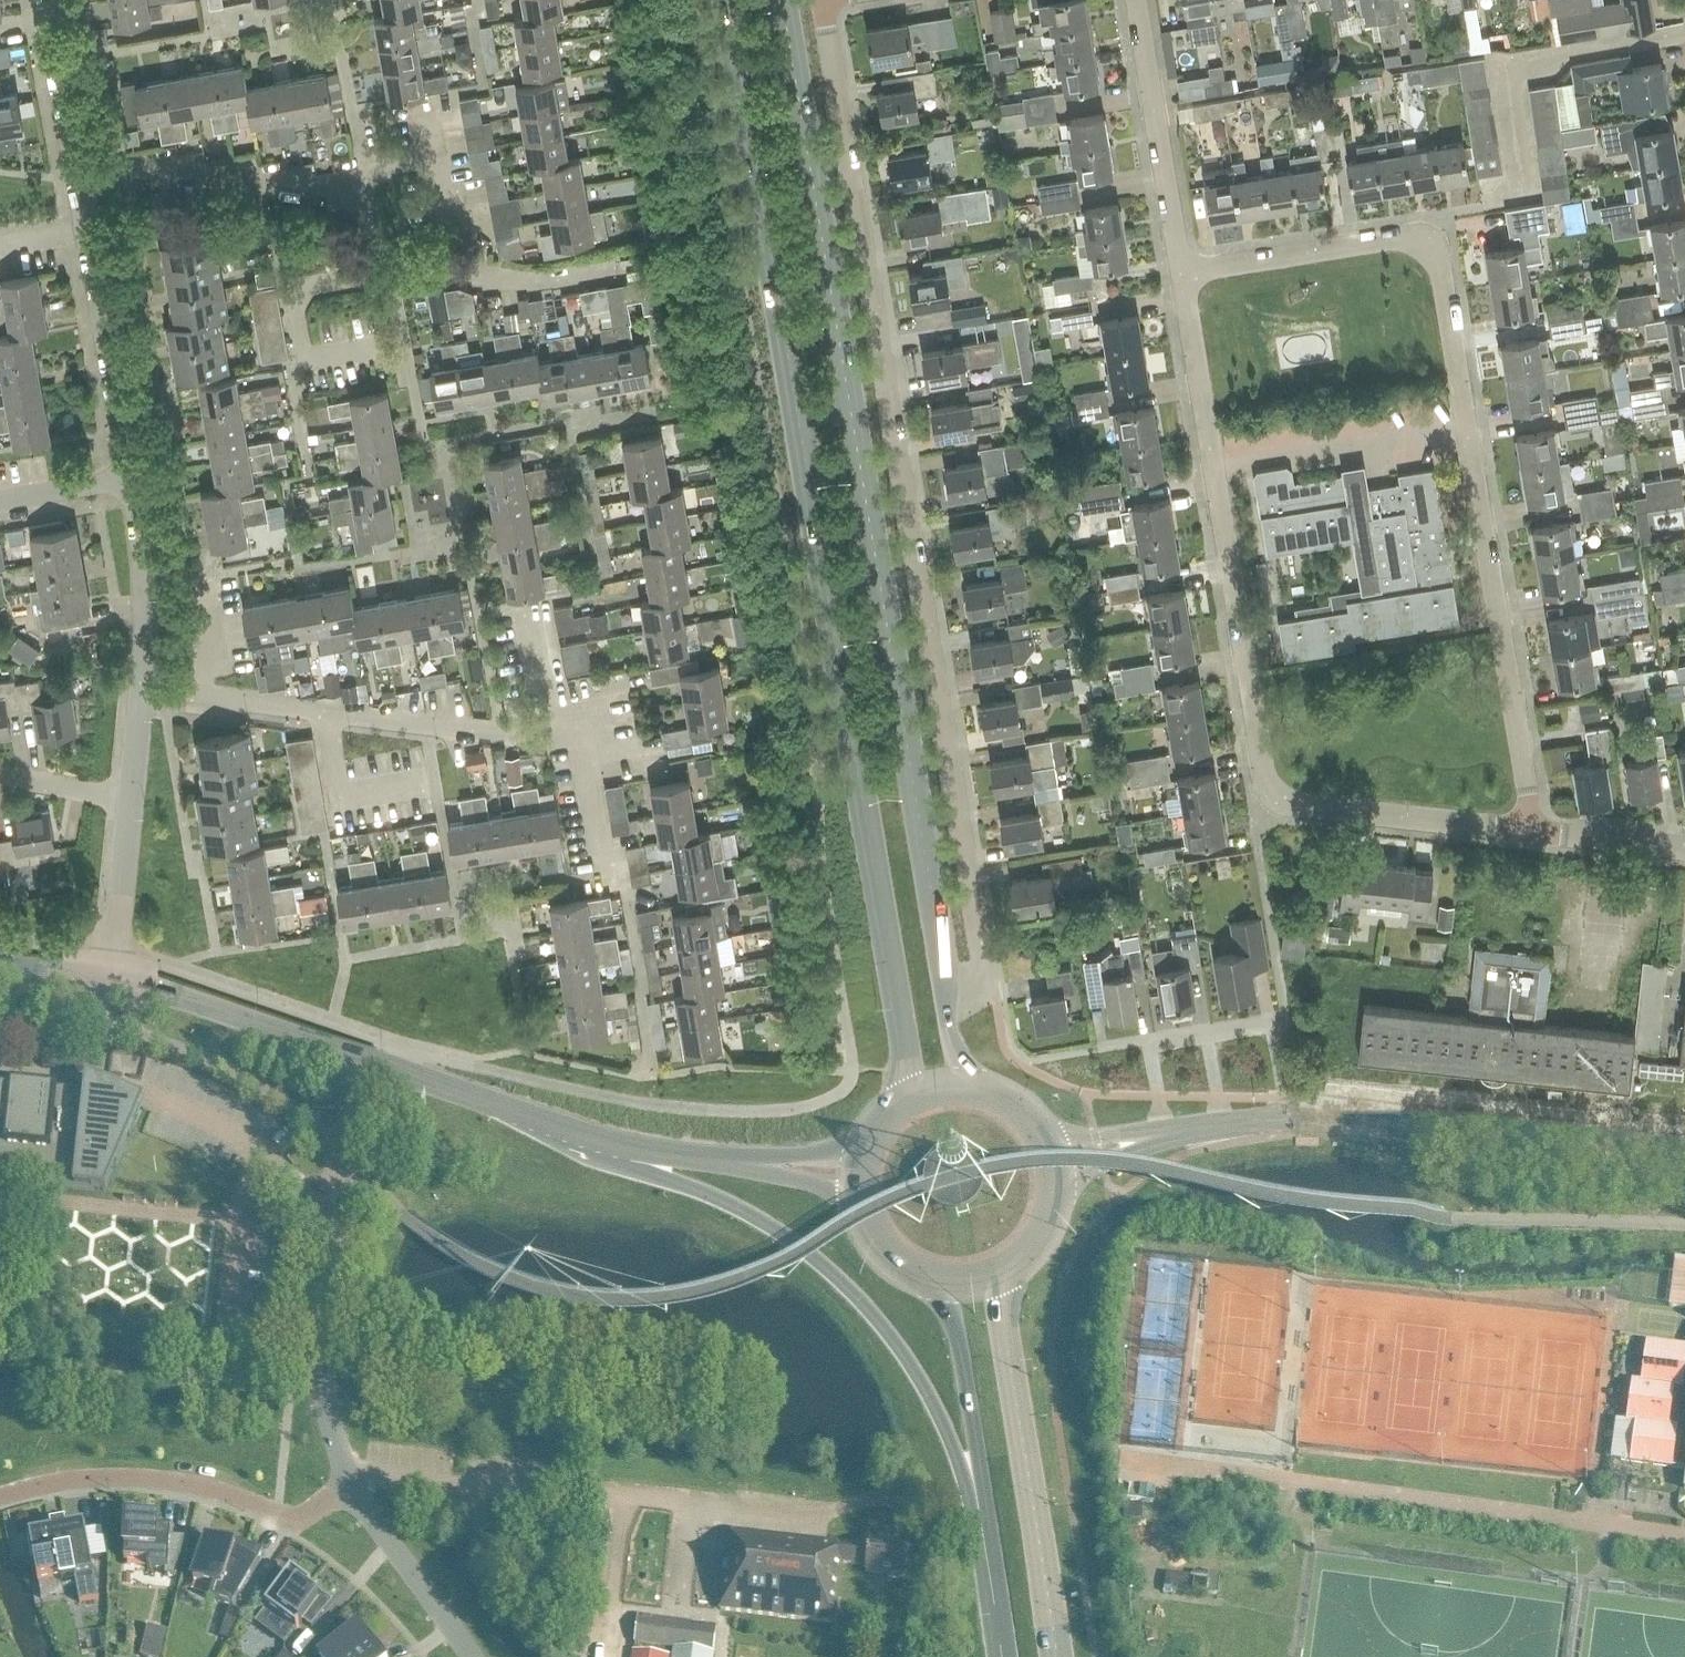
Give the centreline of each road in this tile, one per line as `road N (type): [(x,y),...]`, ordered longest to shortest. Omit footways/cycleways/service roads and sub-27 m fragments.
road 1 (primary): [(735,0),(896,1006)]
road 2 (residential): [(991,996),(949,707),(824,0)]
road 3 (primary): [(940,955),(784,0)]
road 4 (residential): [(1534,831),(1437,235),(1182,272)]
road 5 (residential): [(1534,831),(1295,806),(1265,793),(1182,272)]
road 6 (primary): [(623,1150),(666,1184),(749,1218),(854,1298),(919,1384),(992,1527)]
road 7 (residential): [(388,1068),(361,1110),(335,1197),(322,1370),(352,1491)]
road 8 (tertiary): [(1684,1150),(1272,1121)]
road 9 (residential): [(549,735),(142,689)]
road 10 (residential): [(0,1504),(99,1485),(180,1488),(295,1522),(352,1491)]
road 11 (residential): [(134,478),(76,176)]
road 12 (primary): [(843,1197),(865,1262),(942,1323),(966,1431),(979,1456)]
road 13 (residential): [(362,185),(76,176)]
road 14 (residential): [(1182,272),(1135,0)]
road 15 (residential): [(631,262),(509,285),(465,271),(384,267)]
road 16 (tertiary): [(388,1068),(623,1150)]
road 17 (residential): [(375,349),(307,362),(291,290),(384,267)]
road 18 (primary): [(1057,1656),(1022,1431)]
road 19 (primary): [(1057,1122),(972,1052),(953,970),(940,955)]
road 20 (tertiary): [(1075,1193),(1122,1163),(1242,1141),(1272,1121)]
road 21 (residential): [(142,689),(146,576),(134,478)]
road 22 (residential): [(352,1491),(472,1656)]
road 23 (primary): [(951,1293),(961,1306),(985,1431),(979,1456)]
road 24 (tertiary): [(1220,1114),(1182,1109),(1057,1122)]
road 25 (primary): [(988,1289),(994,1268),(1043,1218),(1043,1147)]
road 26 (residential): [(76,176),(44,23)]
road 27 (tertiary): [(1220,1114),(1067,1144)]
road 28 (residential): [(1684,850),(1534,831)]
road 29 (tertiary): [(245,1021),(388,1068)]
road 30 (primary): [(1022,1431),(1007,1397),(988,1289)]
road 31 (primary): [(1022,1431),(1009,1285)]
road 32 (residential): [(611,890),(587,747)]
road 33 (residential): [(549,735),(523,595)]
road 34 (tertiary): [(245,1021),(220,1003),(113,972)]
road 35 (tertiary): [(109,1000),(245,1021)]
road 36 (residential): [(134,478),(0,503)]
road 37 (primary): [(960,1086),(934,970),(940,955)]
road 38 (residential): [(131,800),(0,775)]
road 39 (primary): [(992,1527),(1010,1656)]
road 40 (primary): [(867,1202),(896,1259),(951,1293)]
road 41 (tertiary): [(623,1150),(749,1170)]
road 42 (primary): [(1043,1147),(1018,1146),(974,1118),(924,1116)]
road 43 (residential): [(120,920),(131,800)]

